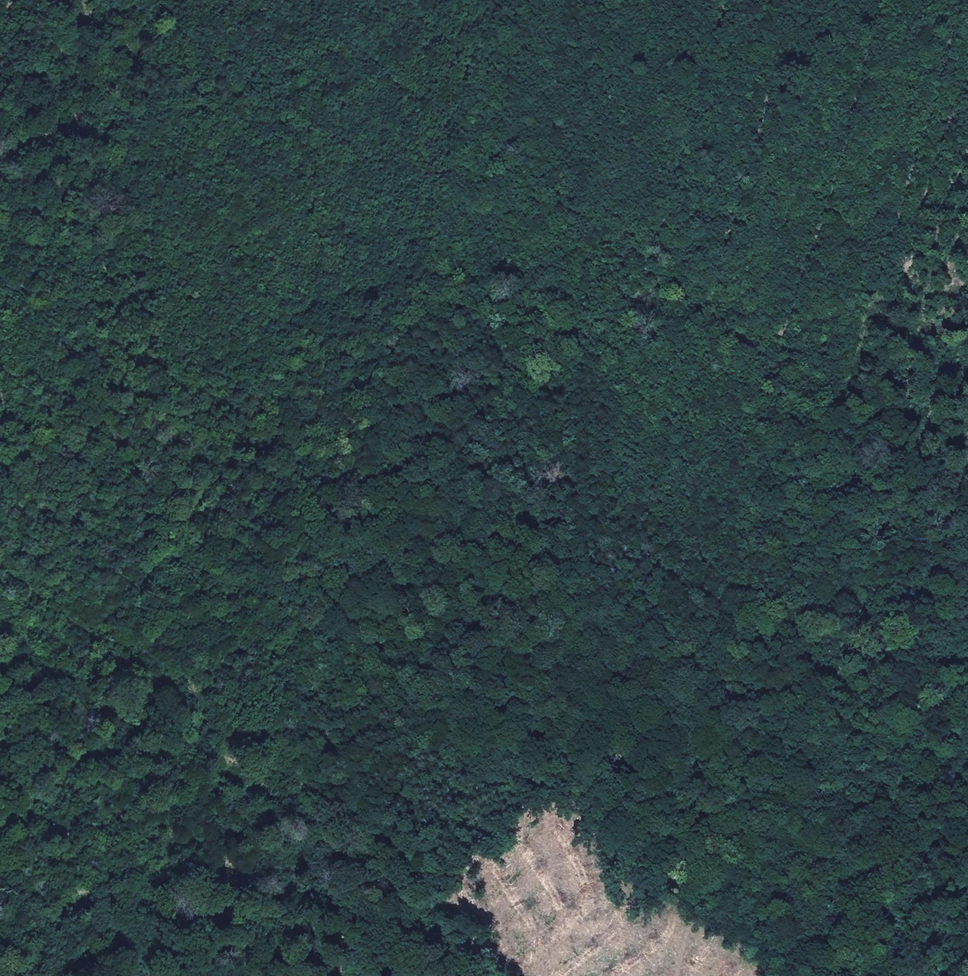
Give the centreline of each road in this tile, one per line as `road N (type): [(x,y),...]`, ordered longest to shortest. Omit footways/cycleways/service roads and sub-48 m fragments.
road 1 (track): [(508,975),(368,826),(28,584)]
road 2 (track): [(809,975),(912,684),(967,490)]
road 3 (track): [(0,564),(28,584),(33,975)]

